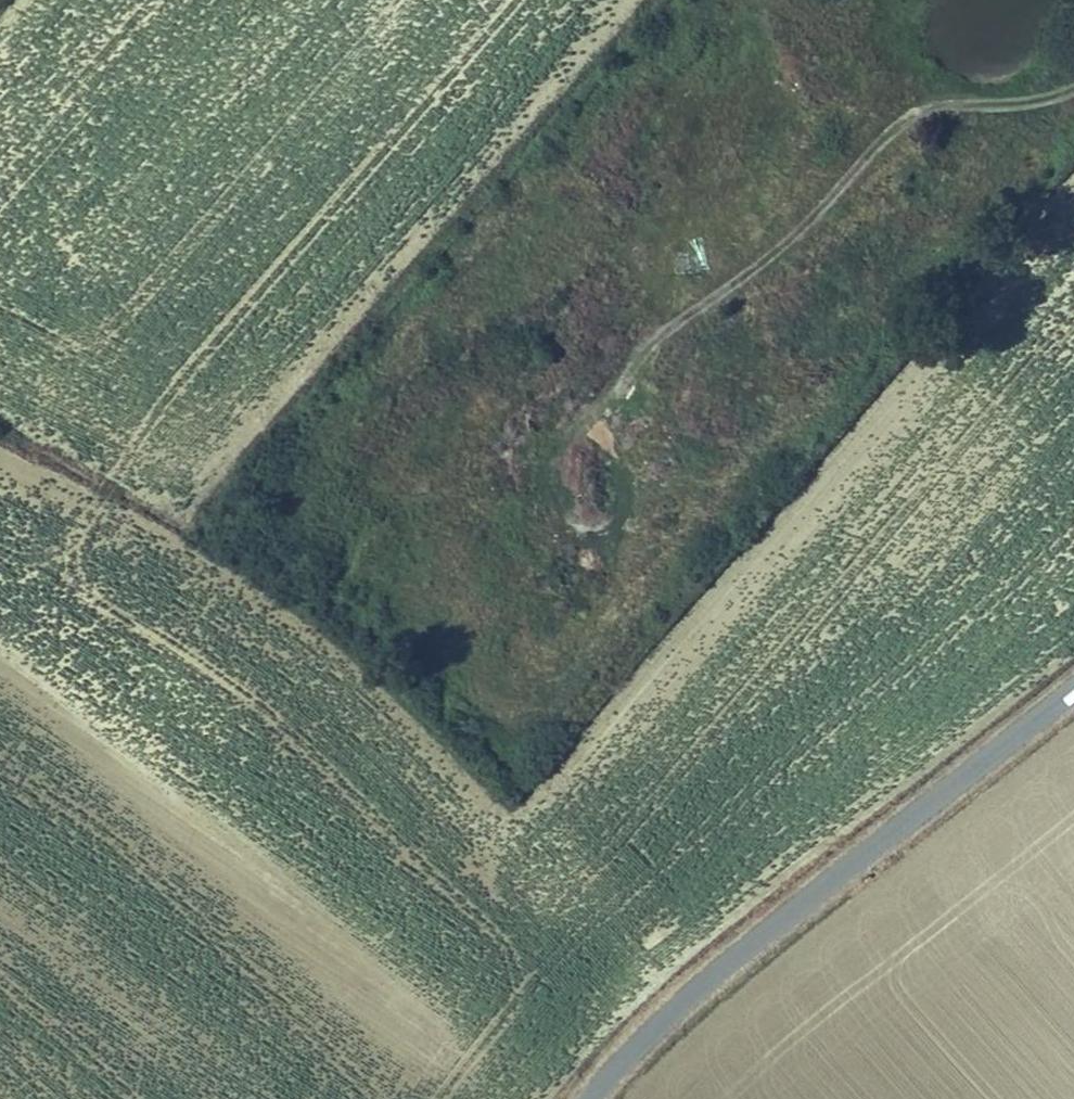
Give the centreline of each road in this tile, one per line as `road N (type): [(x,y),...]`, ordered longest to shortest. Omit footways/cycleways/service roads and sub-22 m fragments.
road 1 (tertiary): [(596,1098),(658,1027),(1073,692)]

